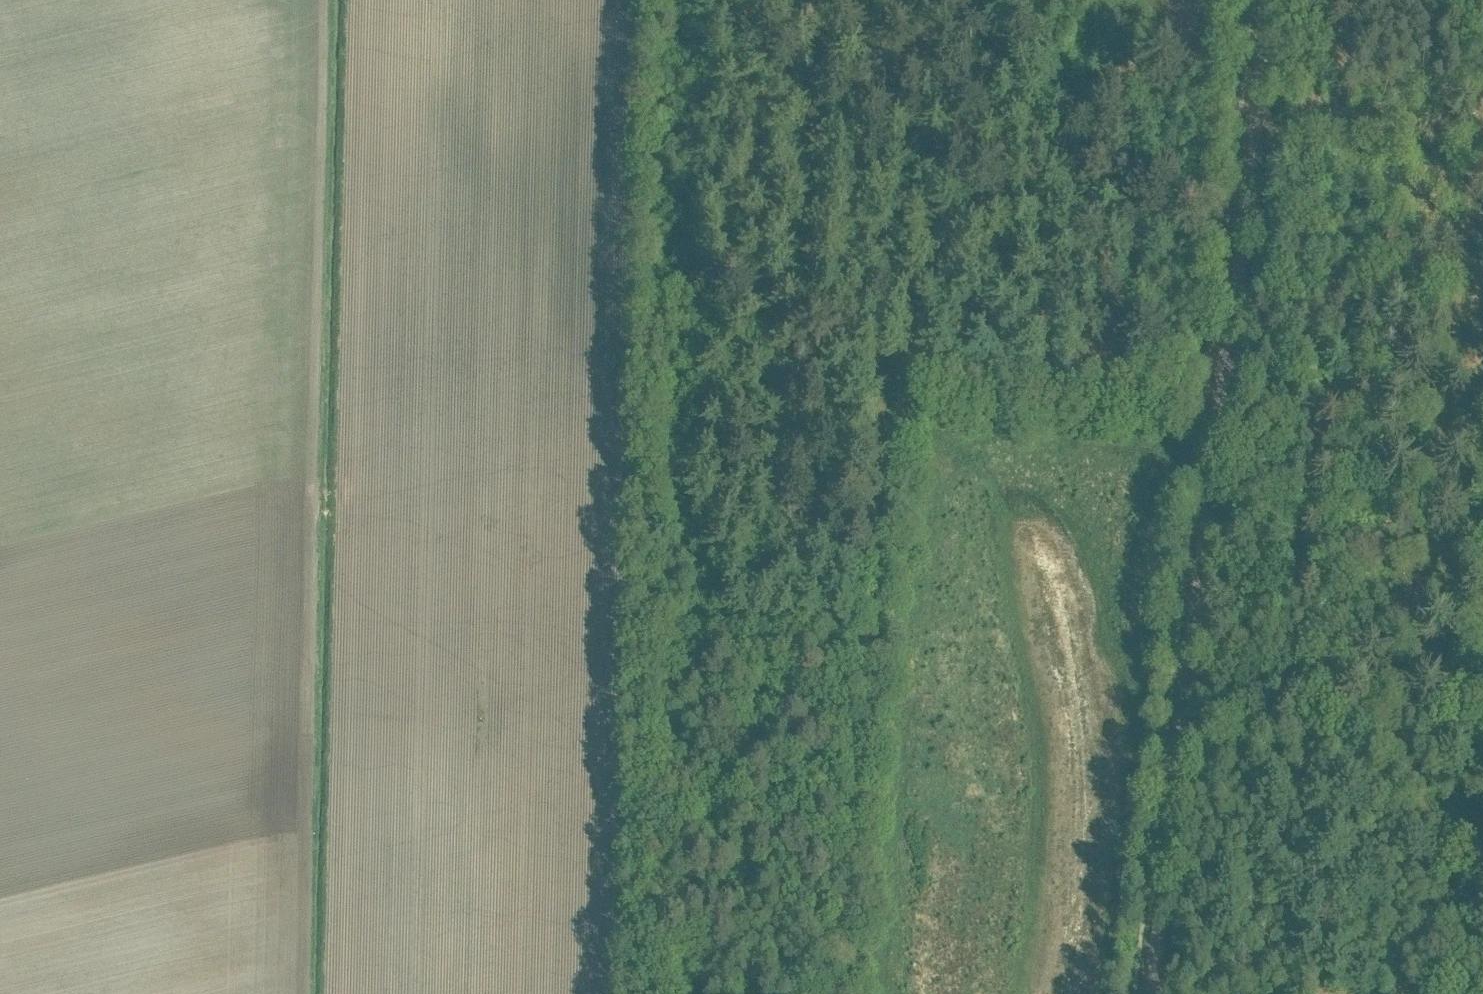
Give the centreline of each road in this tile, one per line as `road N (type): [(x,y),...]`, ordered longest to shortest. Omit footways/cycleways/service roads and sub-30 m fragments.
road 1 (track): [(1149,993),(1270,0)]
road 2 (track): [(1482,148),(1410,742),(1426,819),(1442,838),(1482,854)]

